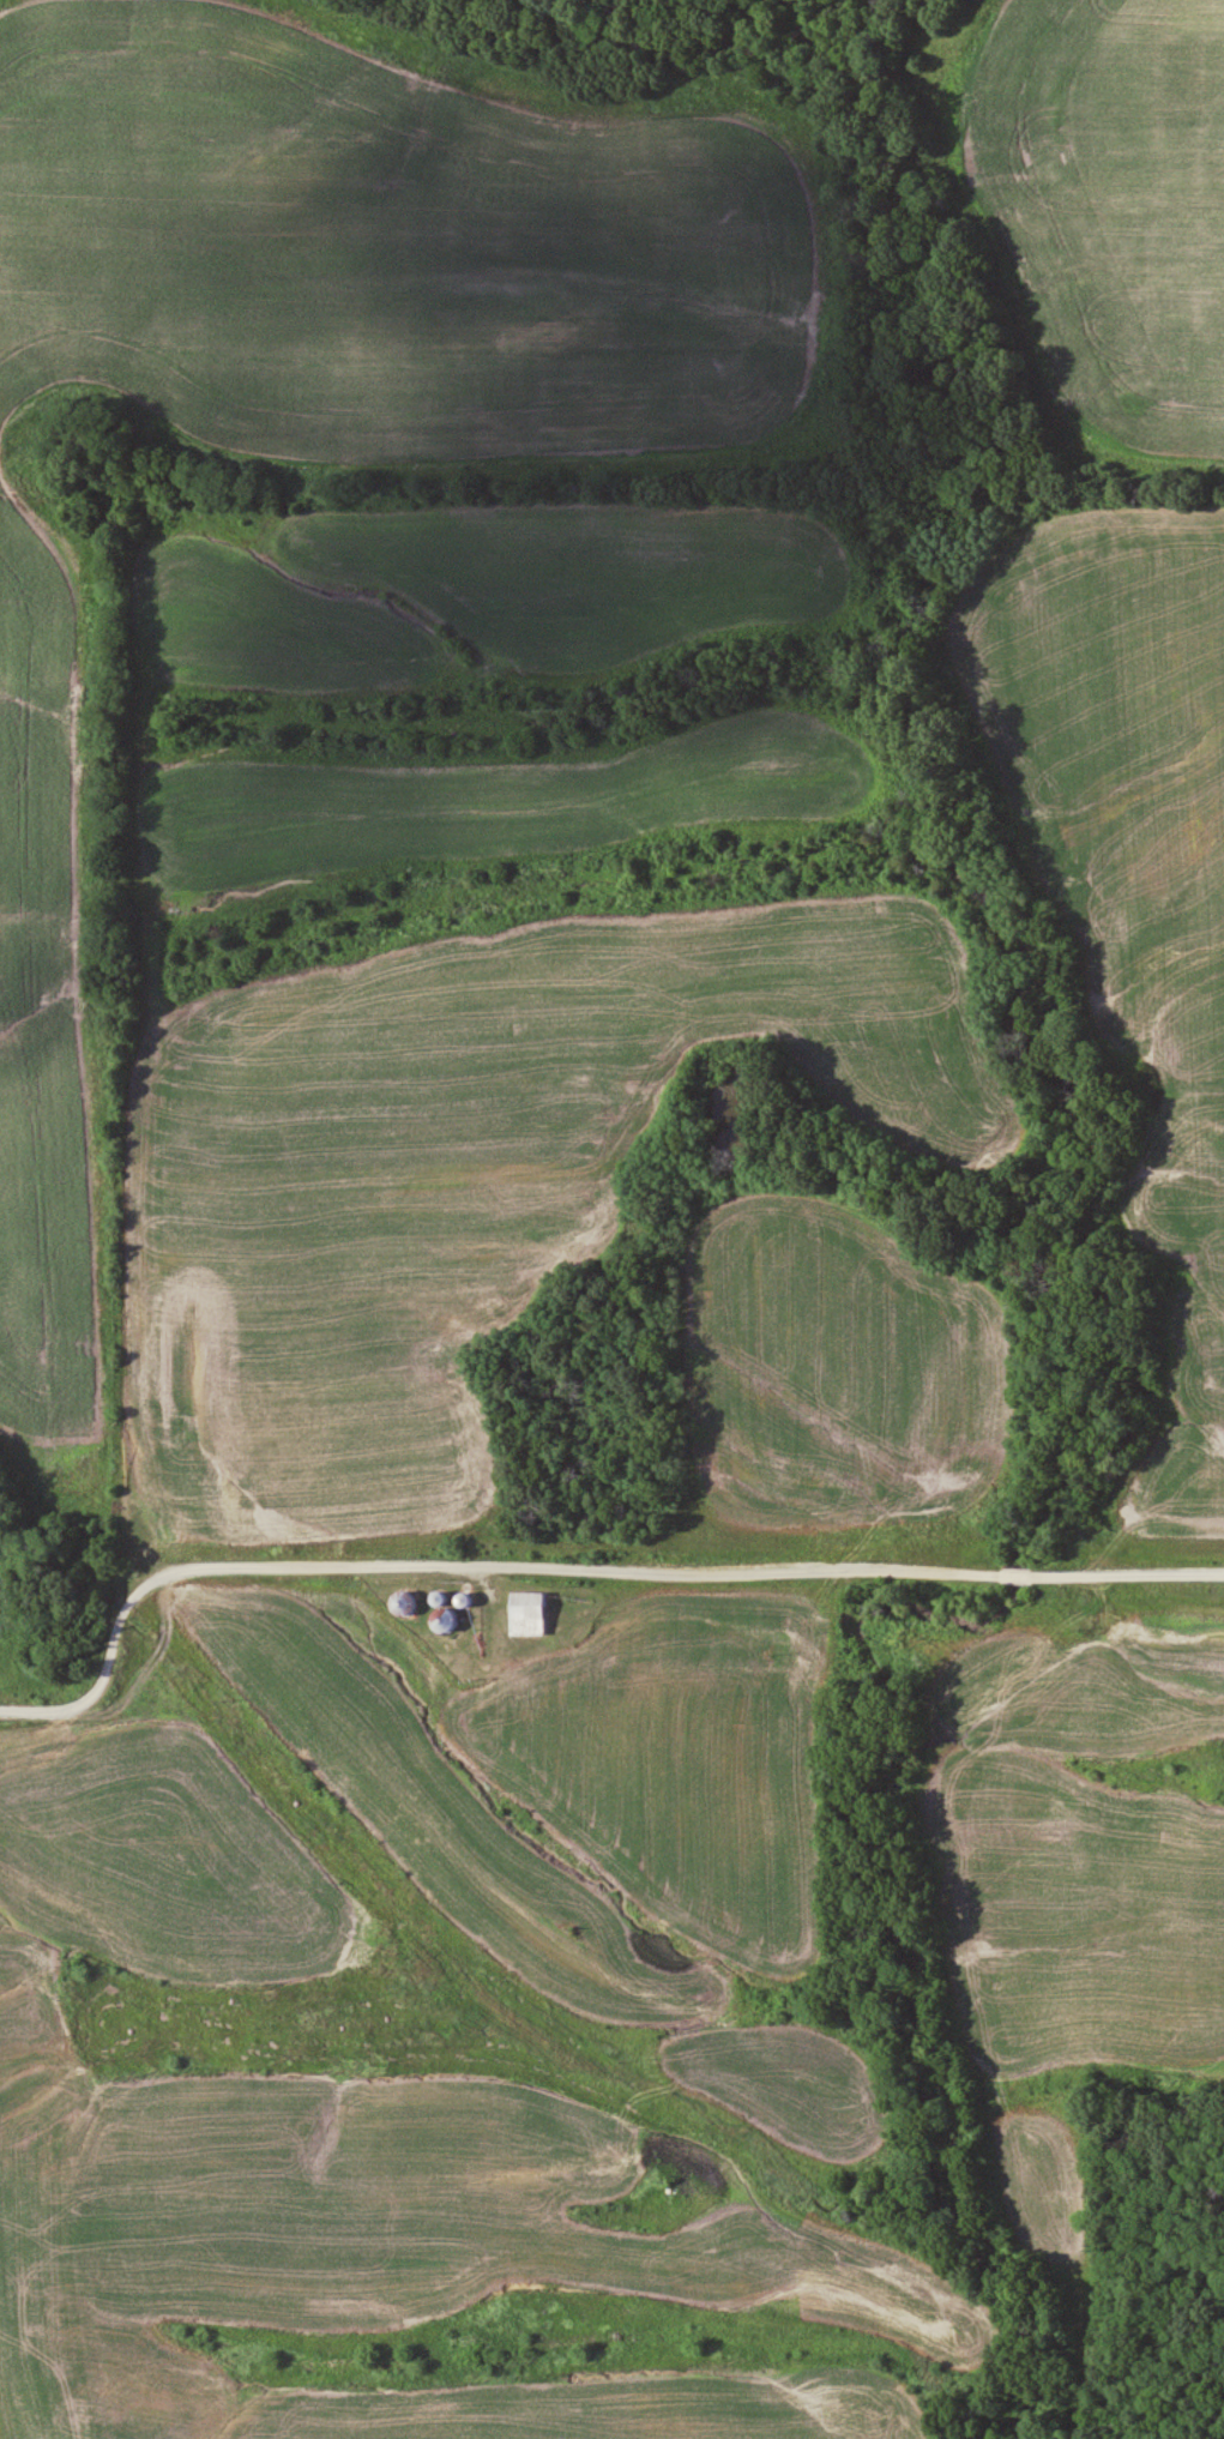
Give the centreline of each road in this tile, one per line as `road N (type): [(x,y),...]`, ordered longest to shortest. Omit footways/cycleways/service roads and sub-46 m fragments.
road 1 (residential): [(0,1724),(89,1718),(113,1693),(122,1626),(169,1582),(320,1574),(645,1582),(928,1572),(1054,1577),(1223,1568)]

